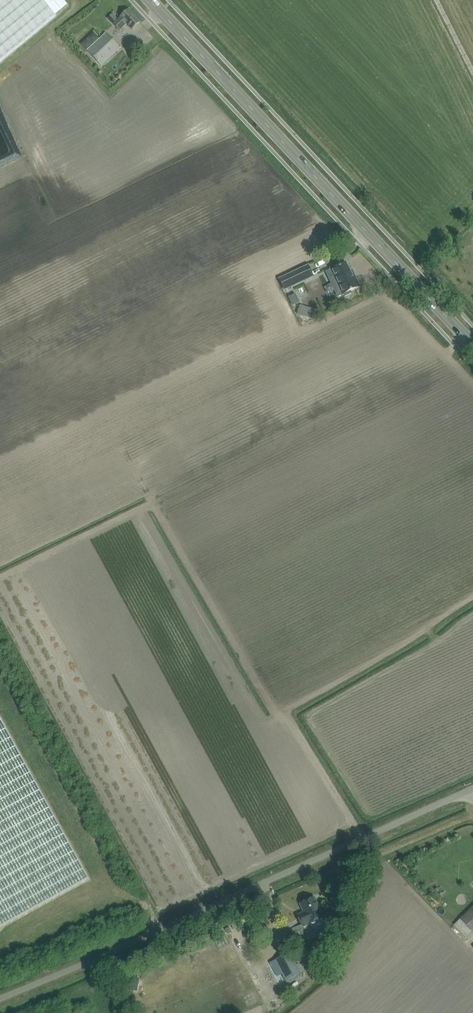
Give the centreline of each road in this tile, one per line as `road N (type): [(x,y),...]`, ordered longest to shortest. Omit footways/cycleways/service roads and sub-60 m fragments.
road 1 (unclassified): [(0,1000),(469,792)]
road 2 (secondary): [(472,345),(150,0)]

